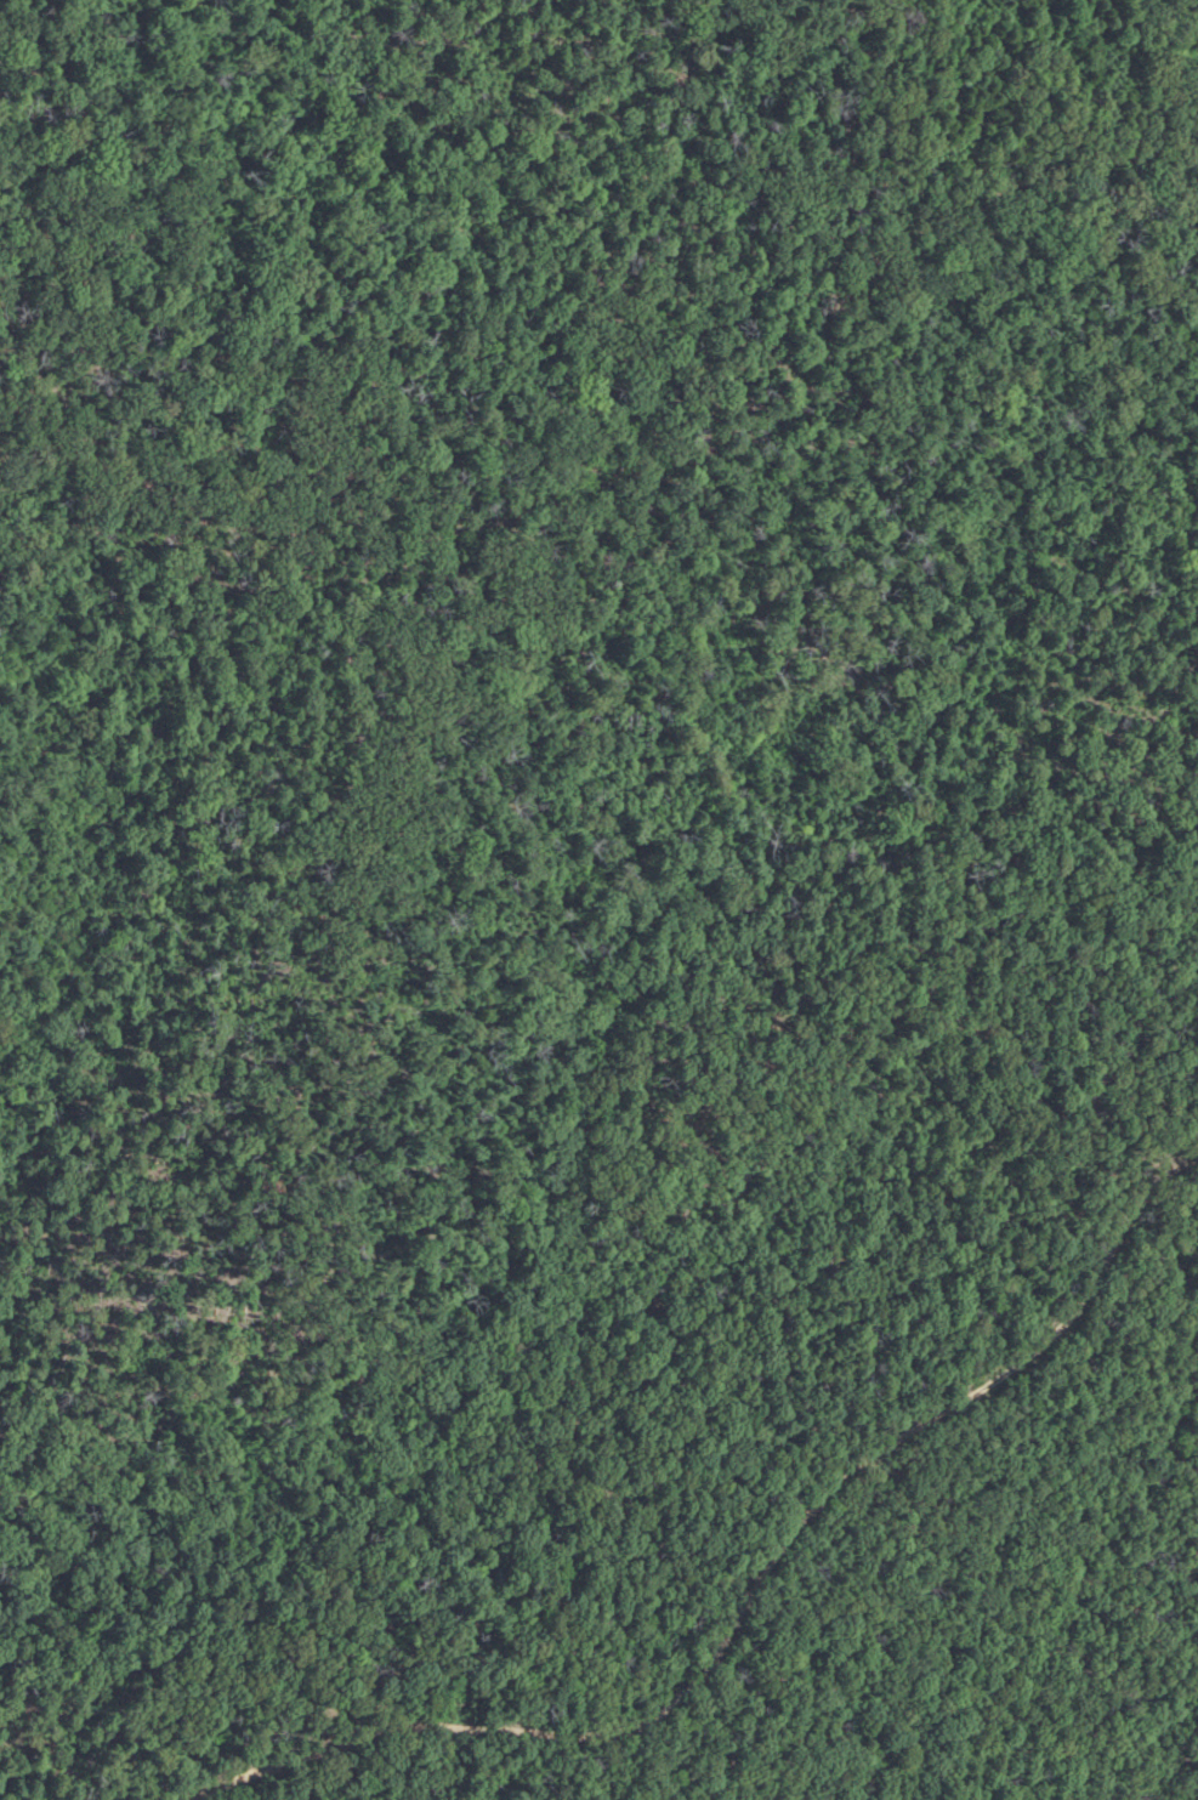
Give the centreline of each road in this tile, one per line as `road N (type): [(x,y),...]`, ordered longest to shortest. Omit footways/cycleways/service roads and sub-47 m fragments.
road 1 (residential): [(199,1799),(397,1730),(613,1732),(660,1717),(694,1686),(805,1518),(839,1482),(1062,1330),(1137,1204),(1197,1147)]

